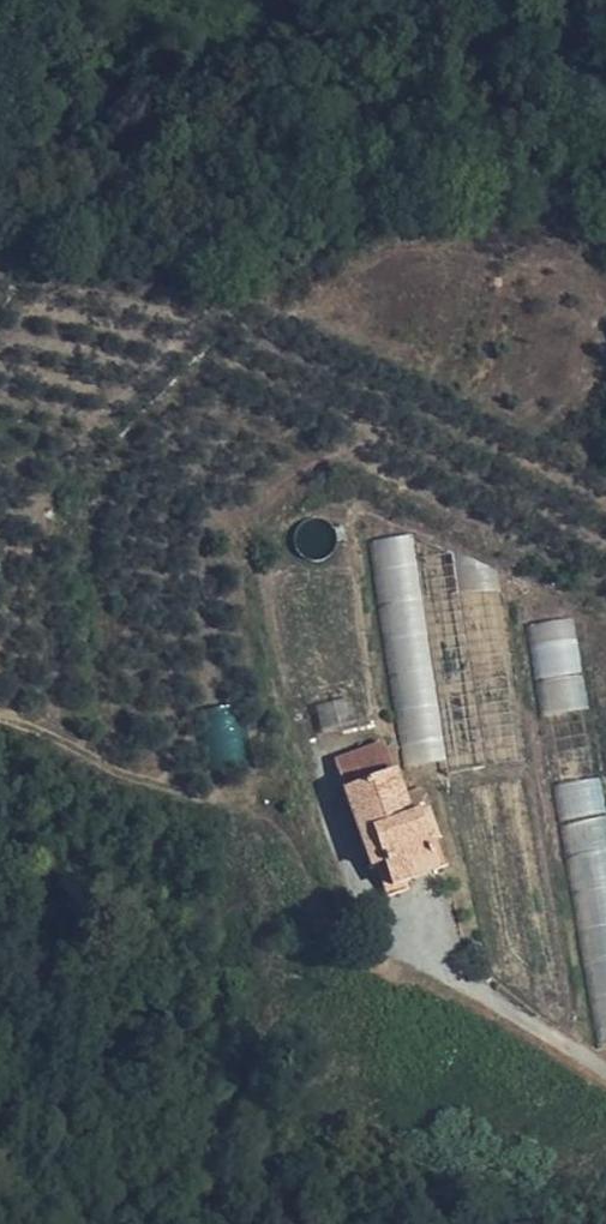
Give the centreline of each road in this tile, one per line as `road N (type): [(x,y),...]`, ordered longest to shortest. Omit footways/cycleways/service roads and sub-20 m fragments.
road 1 (track): [(367,944),(324,902),(303,844),(72,734),(0,721)]
road 2 (residential): [(605,1072),(367,944)]

